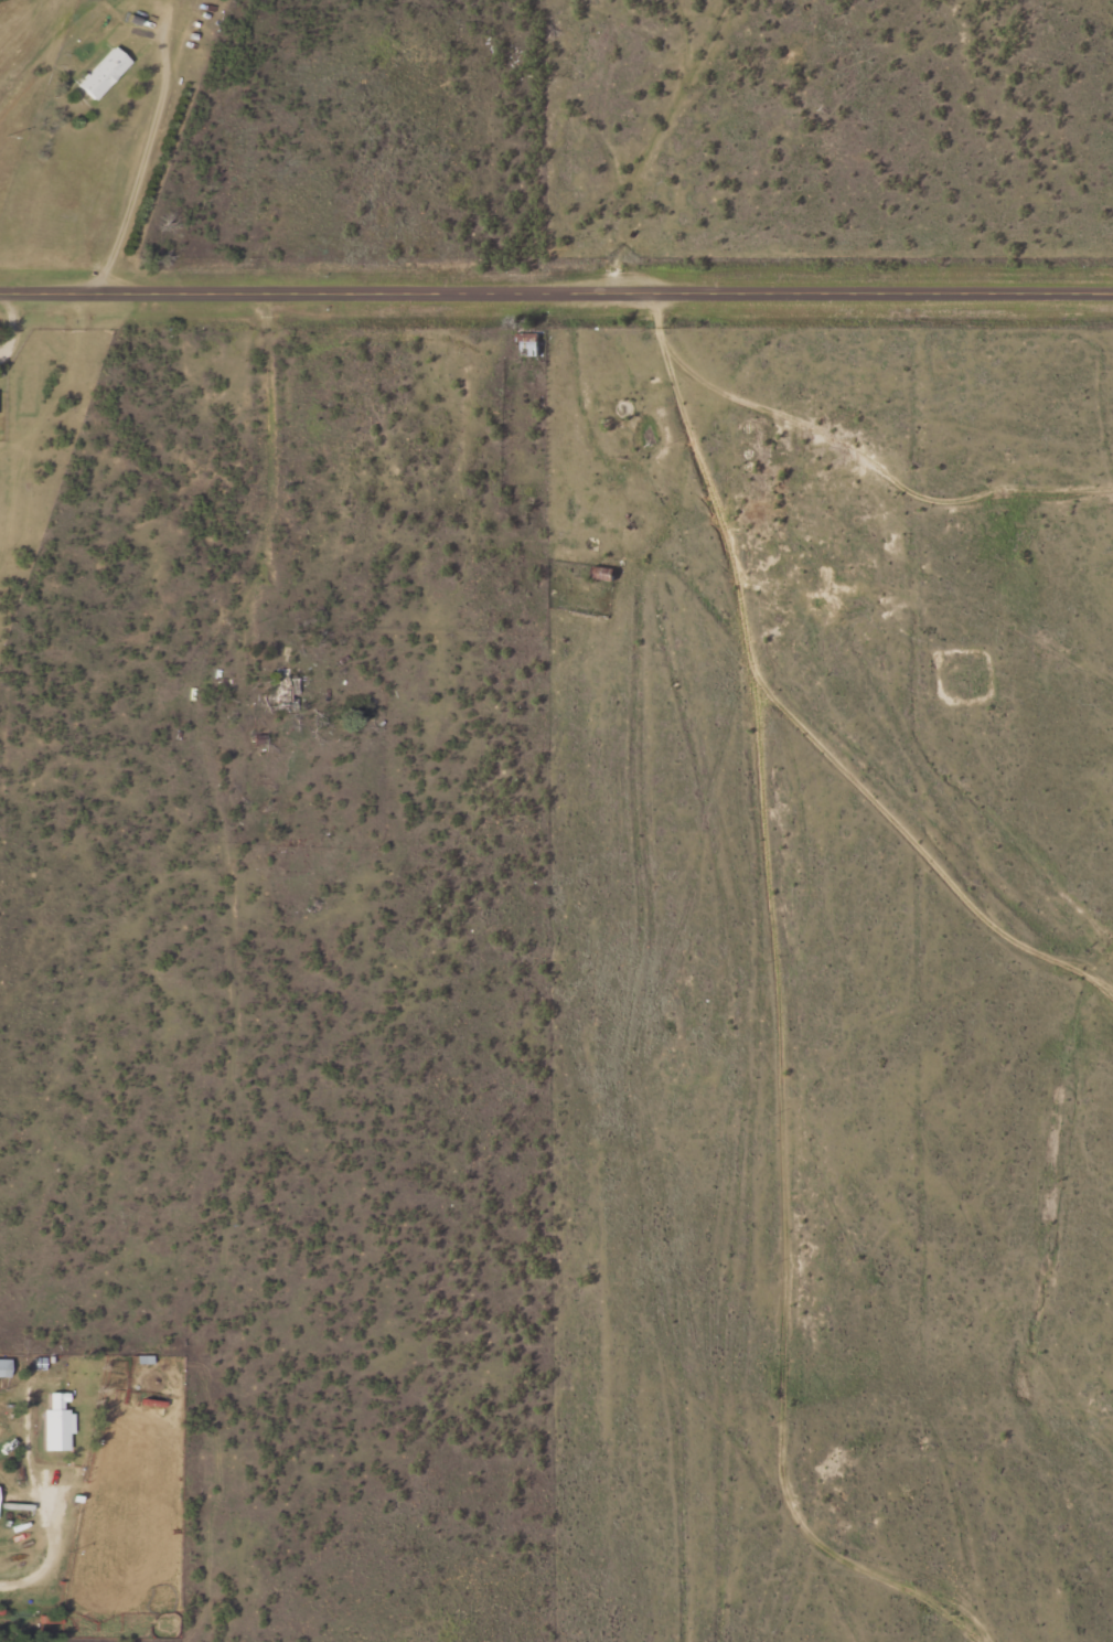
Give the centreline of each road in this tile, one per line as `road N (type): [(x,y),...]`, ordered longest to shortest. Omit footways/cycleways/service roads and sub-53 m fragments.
road 1 (tertiary): [(621,296),(0,292)]
road 2 (tertiary): [(1112,297),(621,296)]

